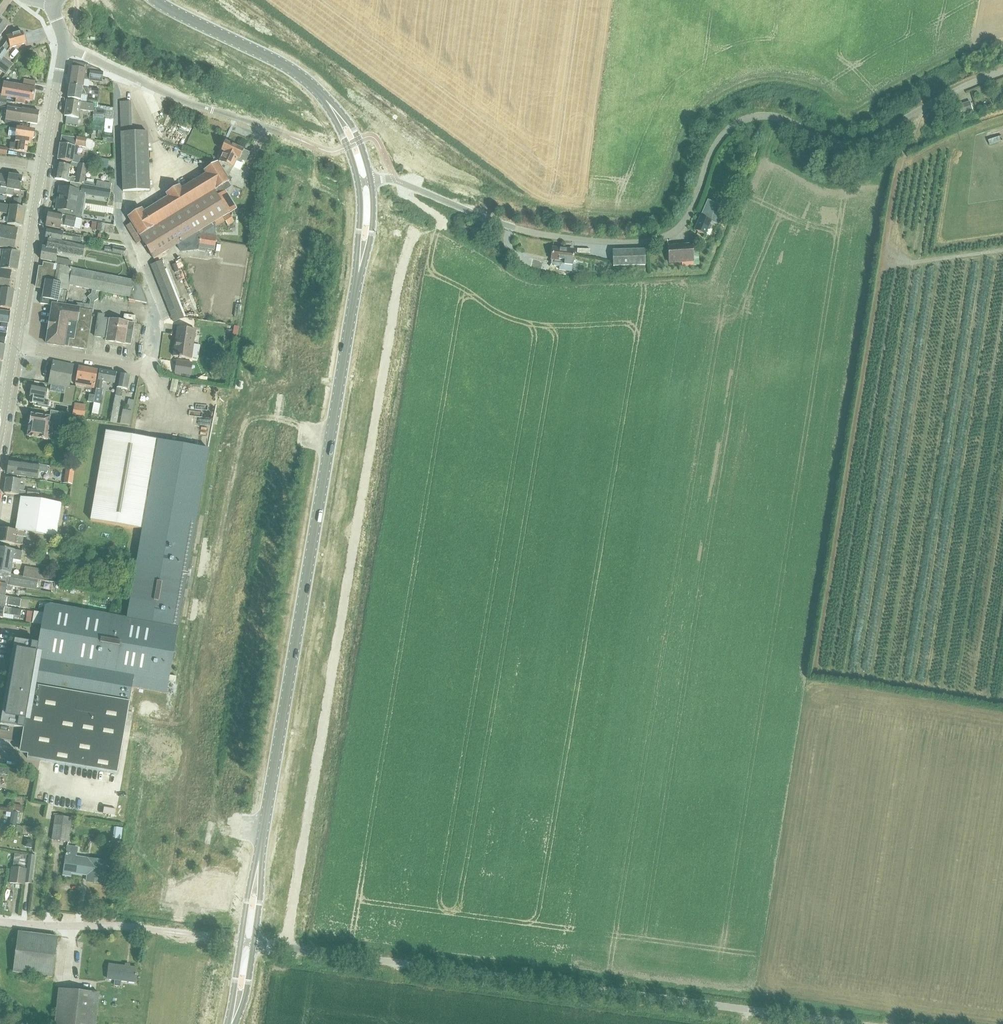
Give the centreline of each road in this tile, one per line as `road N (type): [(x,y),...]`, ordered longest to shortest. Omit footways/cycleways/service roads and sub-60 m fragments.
road 1 (track): [(176,933),(185,896),(205,870),(317,167),(311,144)]
road 2 (unclassified): [(395,180),(537,234),(651,241),(685,220),(712,149),(746,119),(780,118),(820,138),(854,143),(1002,71)]
road 3 (tertiary): [(257,871),(361,253)]
road 4 (unclassified): [(853,1023),(253,943)]
road 5 (residential): [(14,345),(135,367),(156,355),(158,327),(118,214),(111,69)]
road 6 (tertiary): [(14,345),(66,47)]
road 7 (tertiary): [(336,113),(281,63),(154,0)]
road 8 (residential): [(144,929),(0,922)]
road 9 (unclassified): [(213,111),(328,151),(347,146)]

